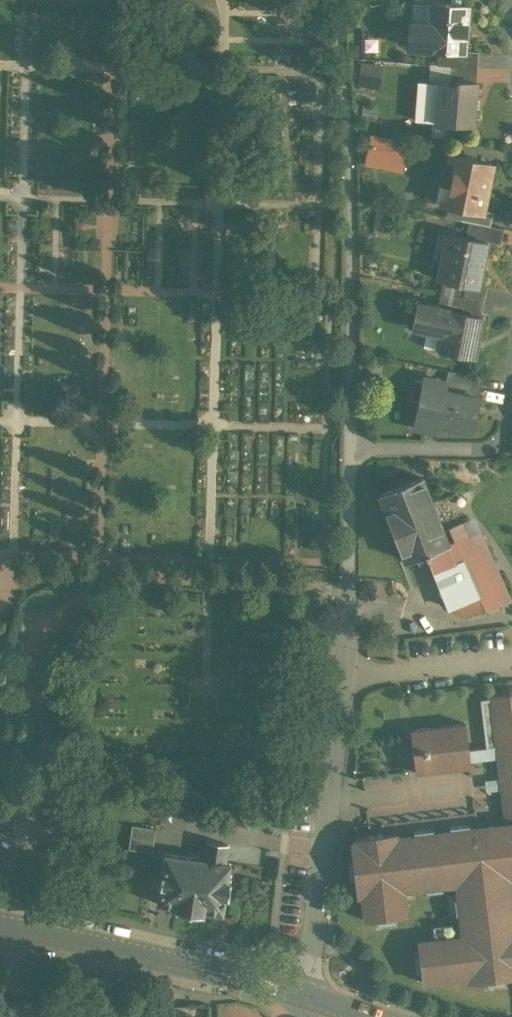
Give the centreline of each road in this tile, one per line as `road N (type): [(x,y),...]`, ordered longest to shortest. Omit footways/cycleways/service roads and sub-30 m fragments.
road 1 (residential): [(301,996),(351,619),(348,569)]
road 2 (secondary): [(0,924),(301,996)]

